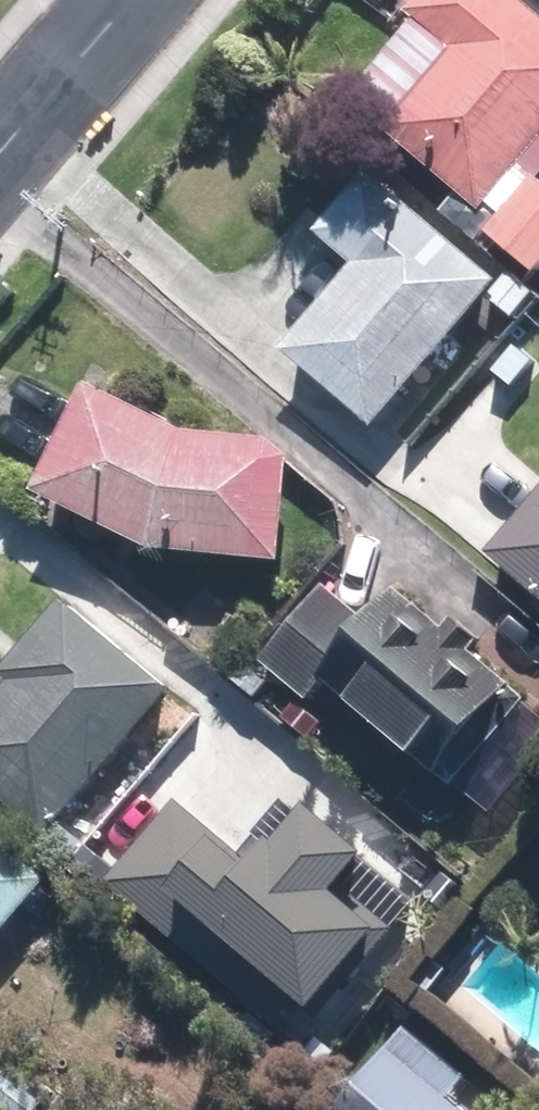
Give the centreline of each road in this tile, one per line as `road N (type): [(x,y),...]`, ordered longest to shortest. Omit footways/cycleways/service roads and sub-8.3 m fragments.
road 1 (residential): [(134,0),(0,159)]

